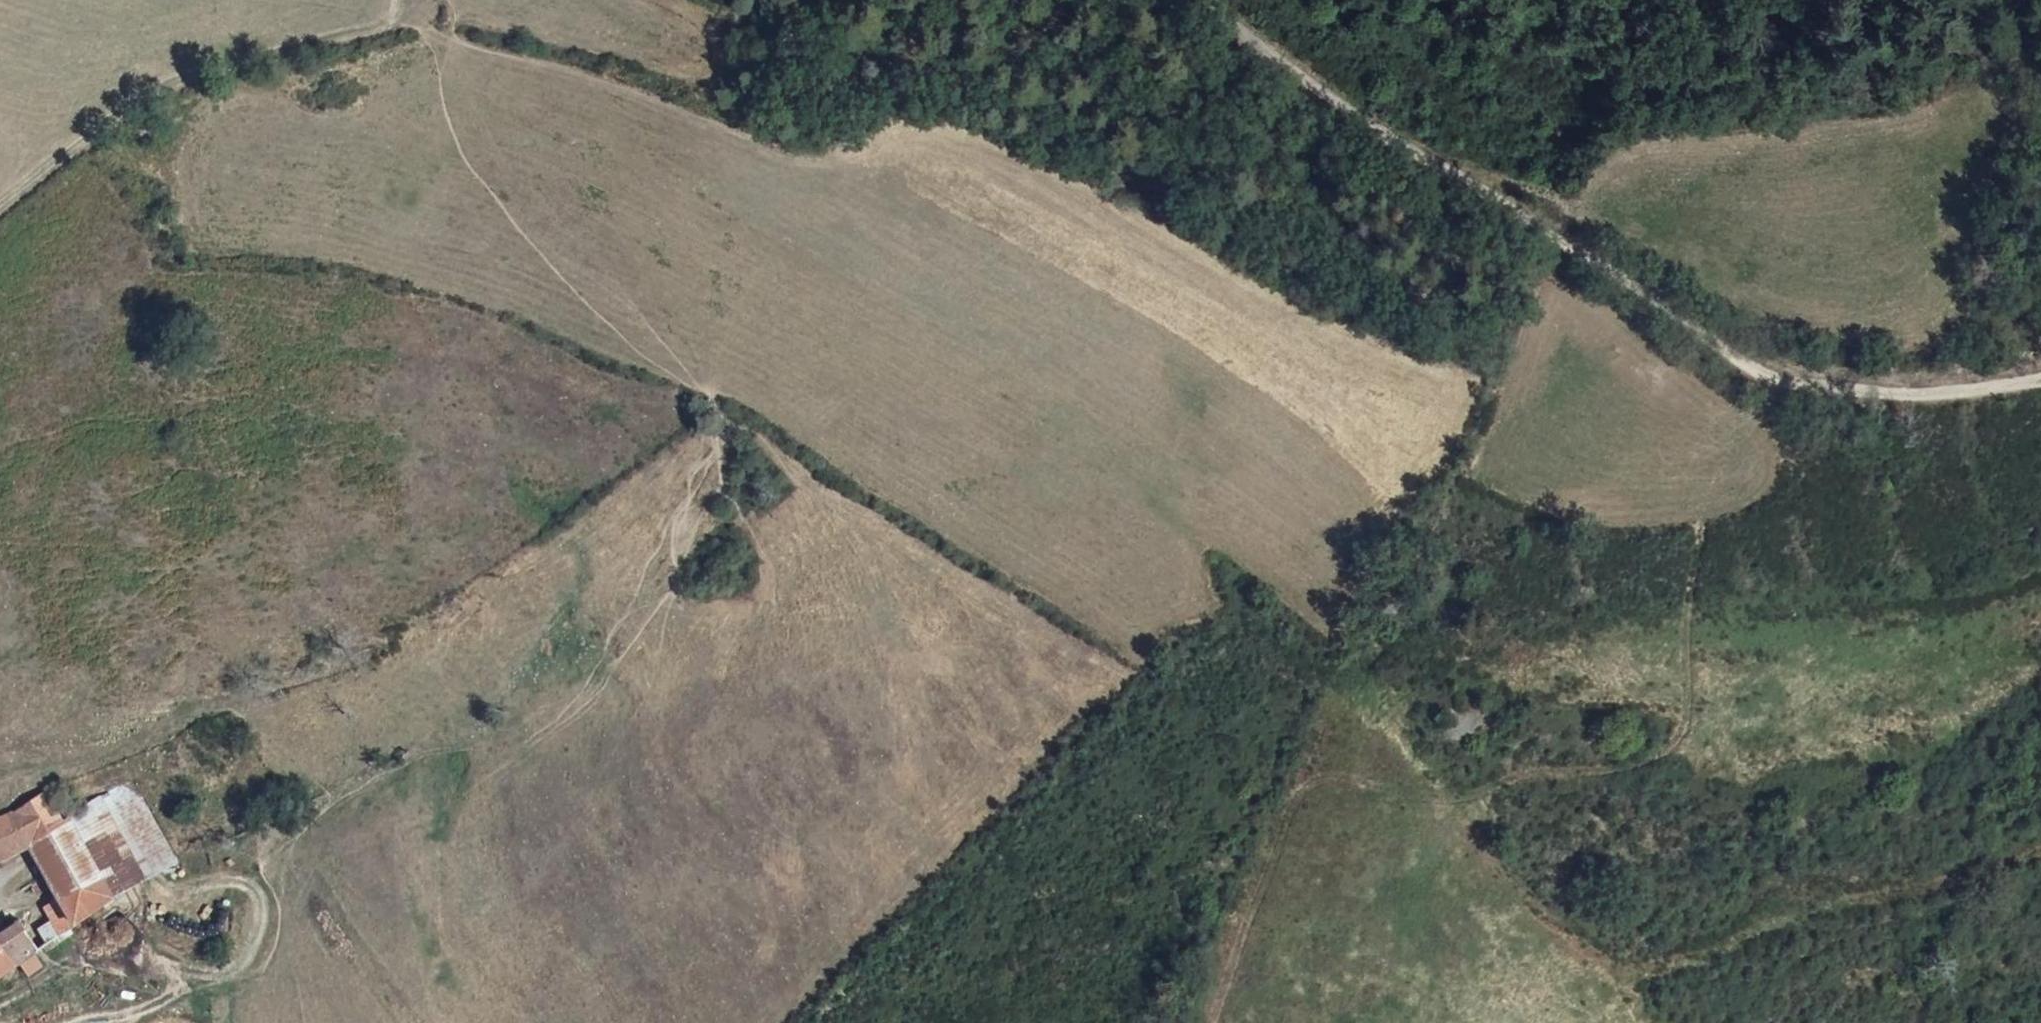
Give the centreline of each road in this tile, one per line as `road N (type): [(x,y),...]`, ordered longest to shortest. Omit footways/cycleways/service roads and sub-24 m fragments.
road 1 (track): [(1201,0),(1747,365),(1786,377),(1893,389),(2040,378)]
road 2 (track): [(0,214),(144,102),(212,75),(379,32),(393,25),(401,0)]

